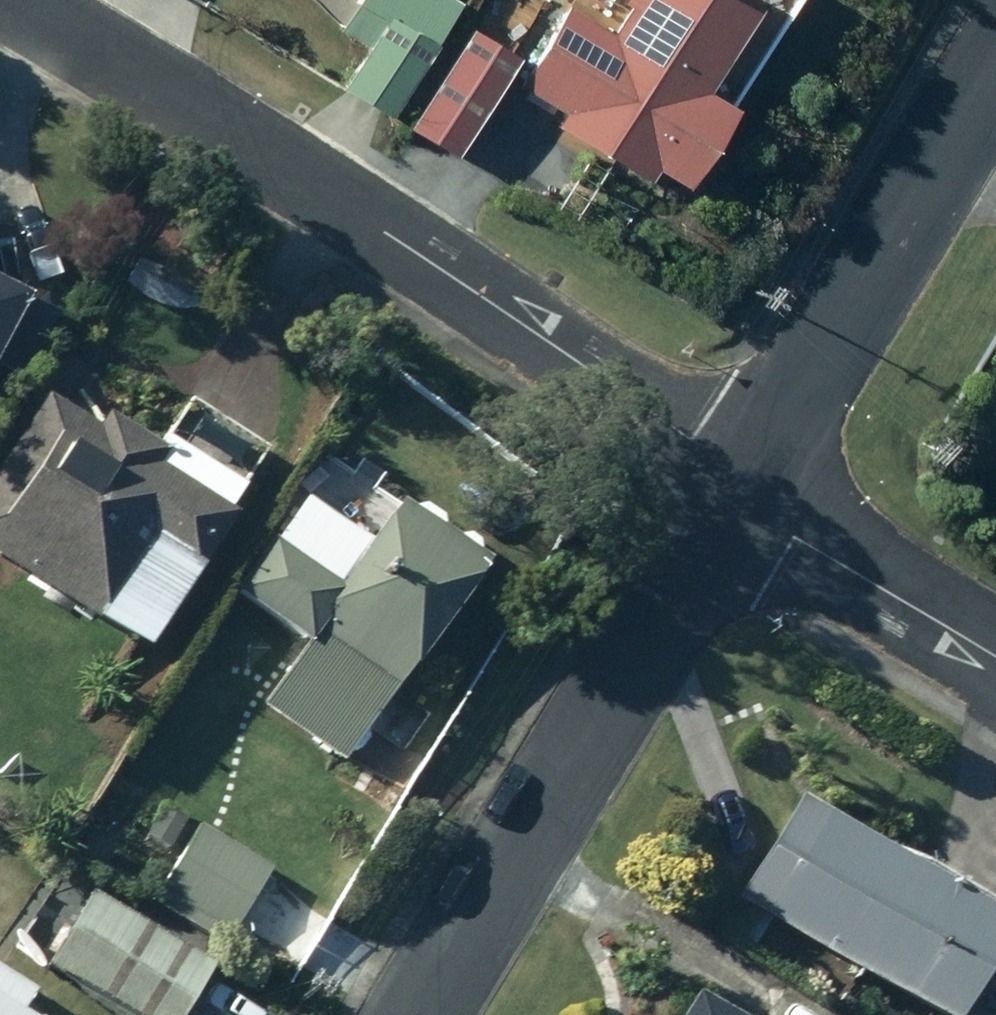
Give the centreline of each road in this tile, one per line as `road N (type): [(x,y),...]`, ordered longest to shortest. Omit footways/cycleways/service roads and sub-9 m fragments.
road 1 (residential): [(0,20),(158,112),(744,487)]
road 2 (residential): [(744,487),(417,1014)]
road 3 (residential): [(995,62),(744,487)]
road 4 (residential): [(995,645),(744,487)]

